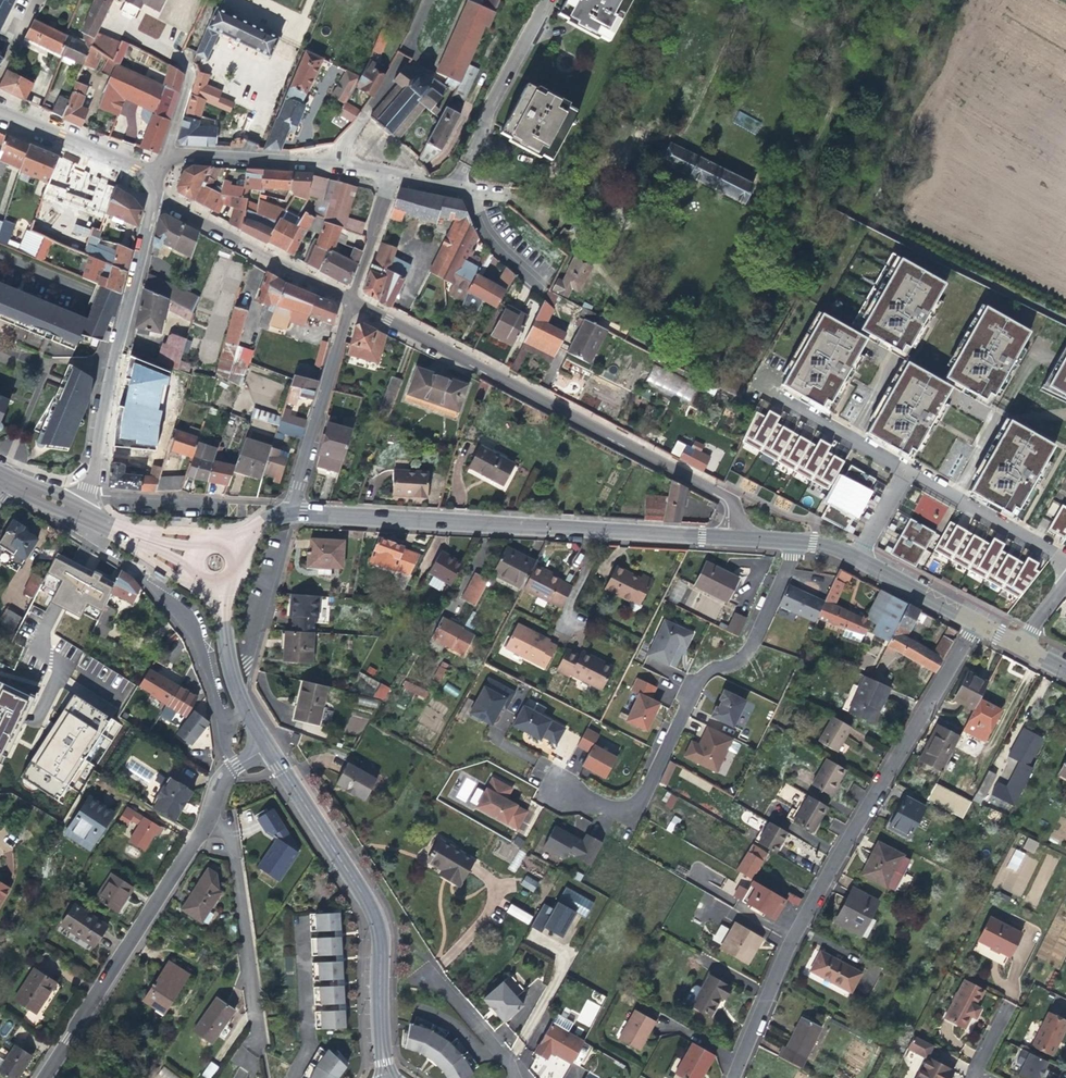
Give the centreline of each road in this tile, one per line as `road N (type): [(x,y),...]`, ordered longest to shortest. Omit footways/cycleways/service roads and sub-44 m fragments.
road 1 (residential): [(730,1077),(787,940),(970,623)]
road 2 (tertiary): [(743,534),(725,495),(352,299)]
road 3 (residential): [(555,785),(603,808),(637,808),(696,686),(747,658),(797,538)]
road 4 (residential): [(386,1077),(371,918),(269,744)]
road 5 (residential): [(156,197),(92,482),(79,509)]
road 6 (residential): [(205,808),(36,1077)]
road 7 (residential): [(291,508),(607,527)]
road 8 (residential): [(205,808),(234,865),(259,1042),(247,1062)]
road 9 (tertiary): [(352,299),(156,197)]
road 10 (residential): [(352,299),(291,508)]
road 11 (residential): [(548,0),(449,184)]
road 12 (residential): [(907,472),(1065,562)]
road 13 (residential): [(269,744),(235,689),(217,583)]
road 14 (residential): [(337,161),(166,155)]
road 15 (tertiary): [(0,110),(140,170)]
road 16 (residential): [(779,399),(907,472)]
road 17 (residential): [(415,968),(505,1059),(507,1077)]
road 18 (residential): [(607,527),(743,534)]
road 19 (residential): [(548,288),(503,251),(464,187)]
road 20 (residential): [(352,299),(393,173)]
road 21 (tertiary): [(970,623),(856,561)]
road 22 (residential): [(402,57),(337,161)]

